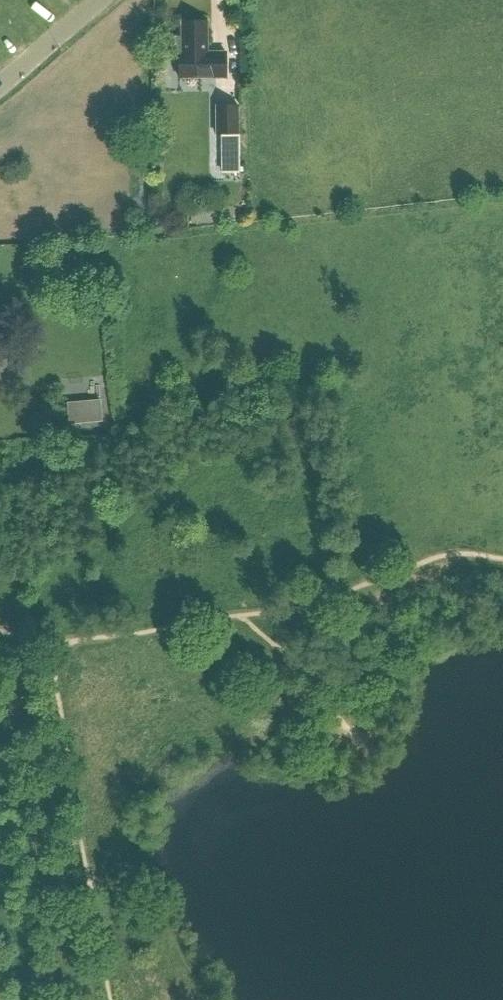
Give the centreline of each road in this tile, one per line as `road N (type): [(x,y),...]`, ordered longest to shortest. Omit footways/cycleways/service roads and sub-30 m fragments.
road 1 (unclassified): [(95,0),(0,80)]

